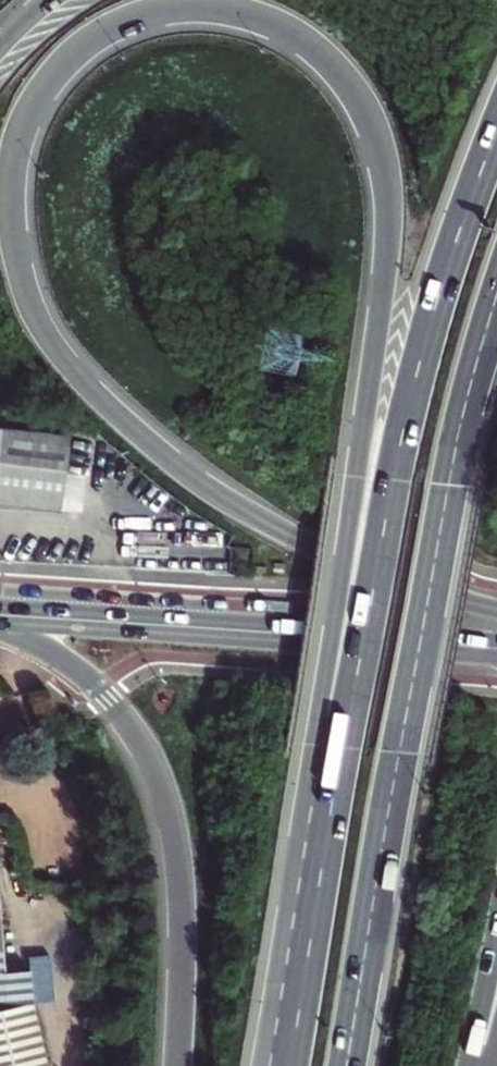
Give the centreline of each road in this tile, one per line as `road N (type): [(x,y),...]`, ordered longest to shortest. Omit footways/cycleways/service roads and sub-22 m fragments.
road 1 (trunk): [(343,559),(198,480),(122,420),(51,343),(26,295),(9,209),(20,131),(59,64),(122,24),(200,7),(275,23),(318,50),(365,110),(382,159),(388,245),(343,559)]
road 2 (trunk): [(496,130),(441,287),(403,434),(289,1065)]
road 3 (trunk): [(347,1065),(450,485),(496,306)]
road 4 (trunk): [(0,630),(83,670),(132,726),(154,767),(179,890),(177,1065)]
road 5 (trunk): [(343,559),(272,1065)]
road 6 (primary): [(302,634),(0,612)]
road 7 (primary): [(302,634),(496,650)]
road 8 (trunk): [(496,608),(343,559)]
road 9 (trunk): [(472,1065),(496,947)]

